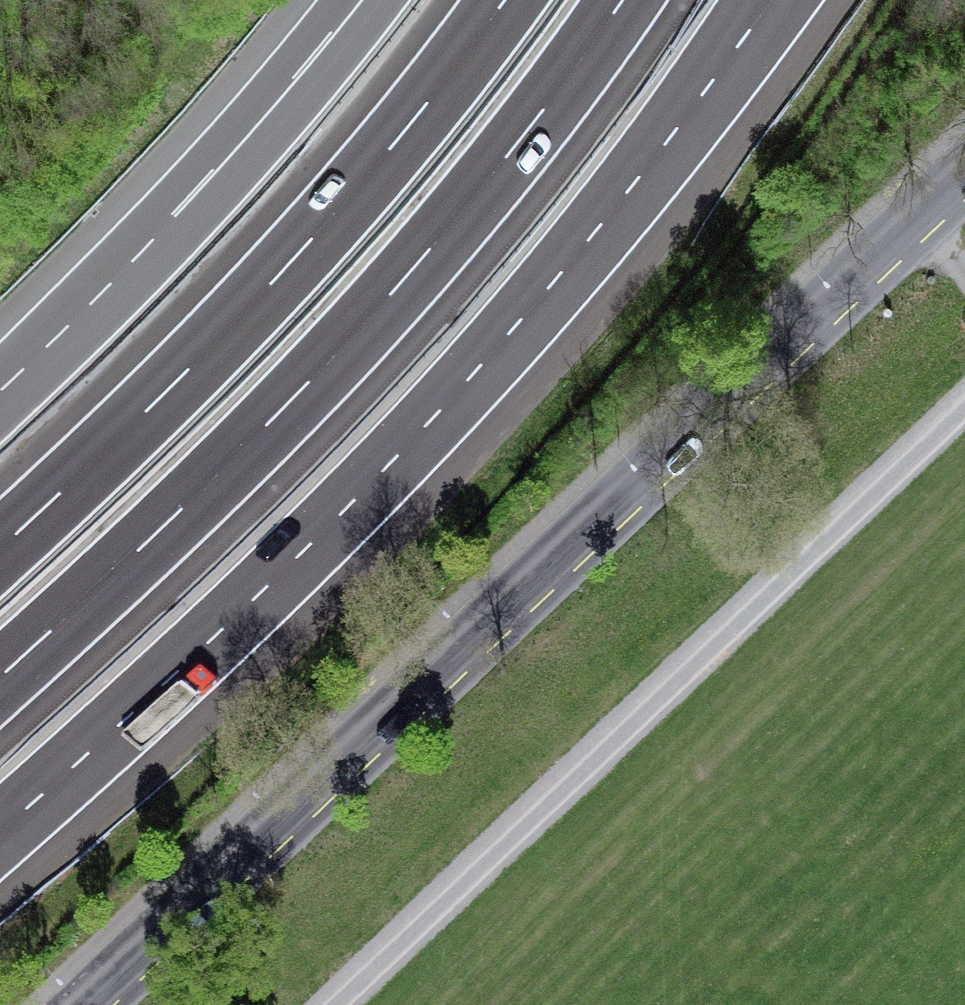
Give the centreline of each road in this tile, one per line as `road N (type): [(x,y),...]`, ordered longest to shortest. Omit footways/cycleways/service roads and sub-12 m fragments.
road 1 (secondary): [(964,175),(92,1004)]
road 2 (motorway): [(0,831),(260,593),(432,419),(595,232),(771,0)]
road 3 (motorway): [(0,677),(266,426),(390,295),(505,158),(622,0)]
road 4 (track): [(964,405),(333,1004)]
road 5 (motorway): [(504,0),(316,234),(0,549)]
road 6 (motorway): [(362,0),(197,193),(0,392)]

